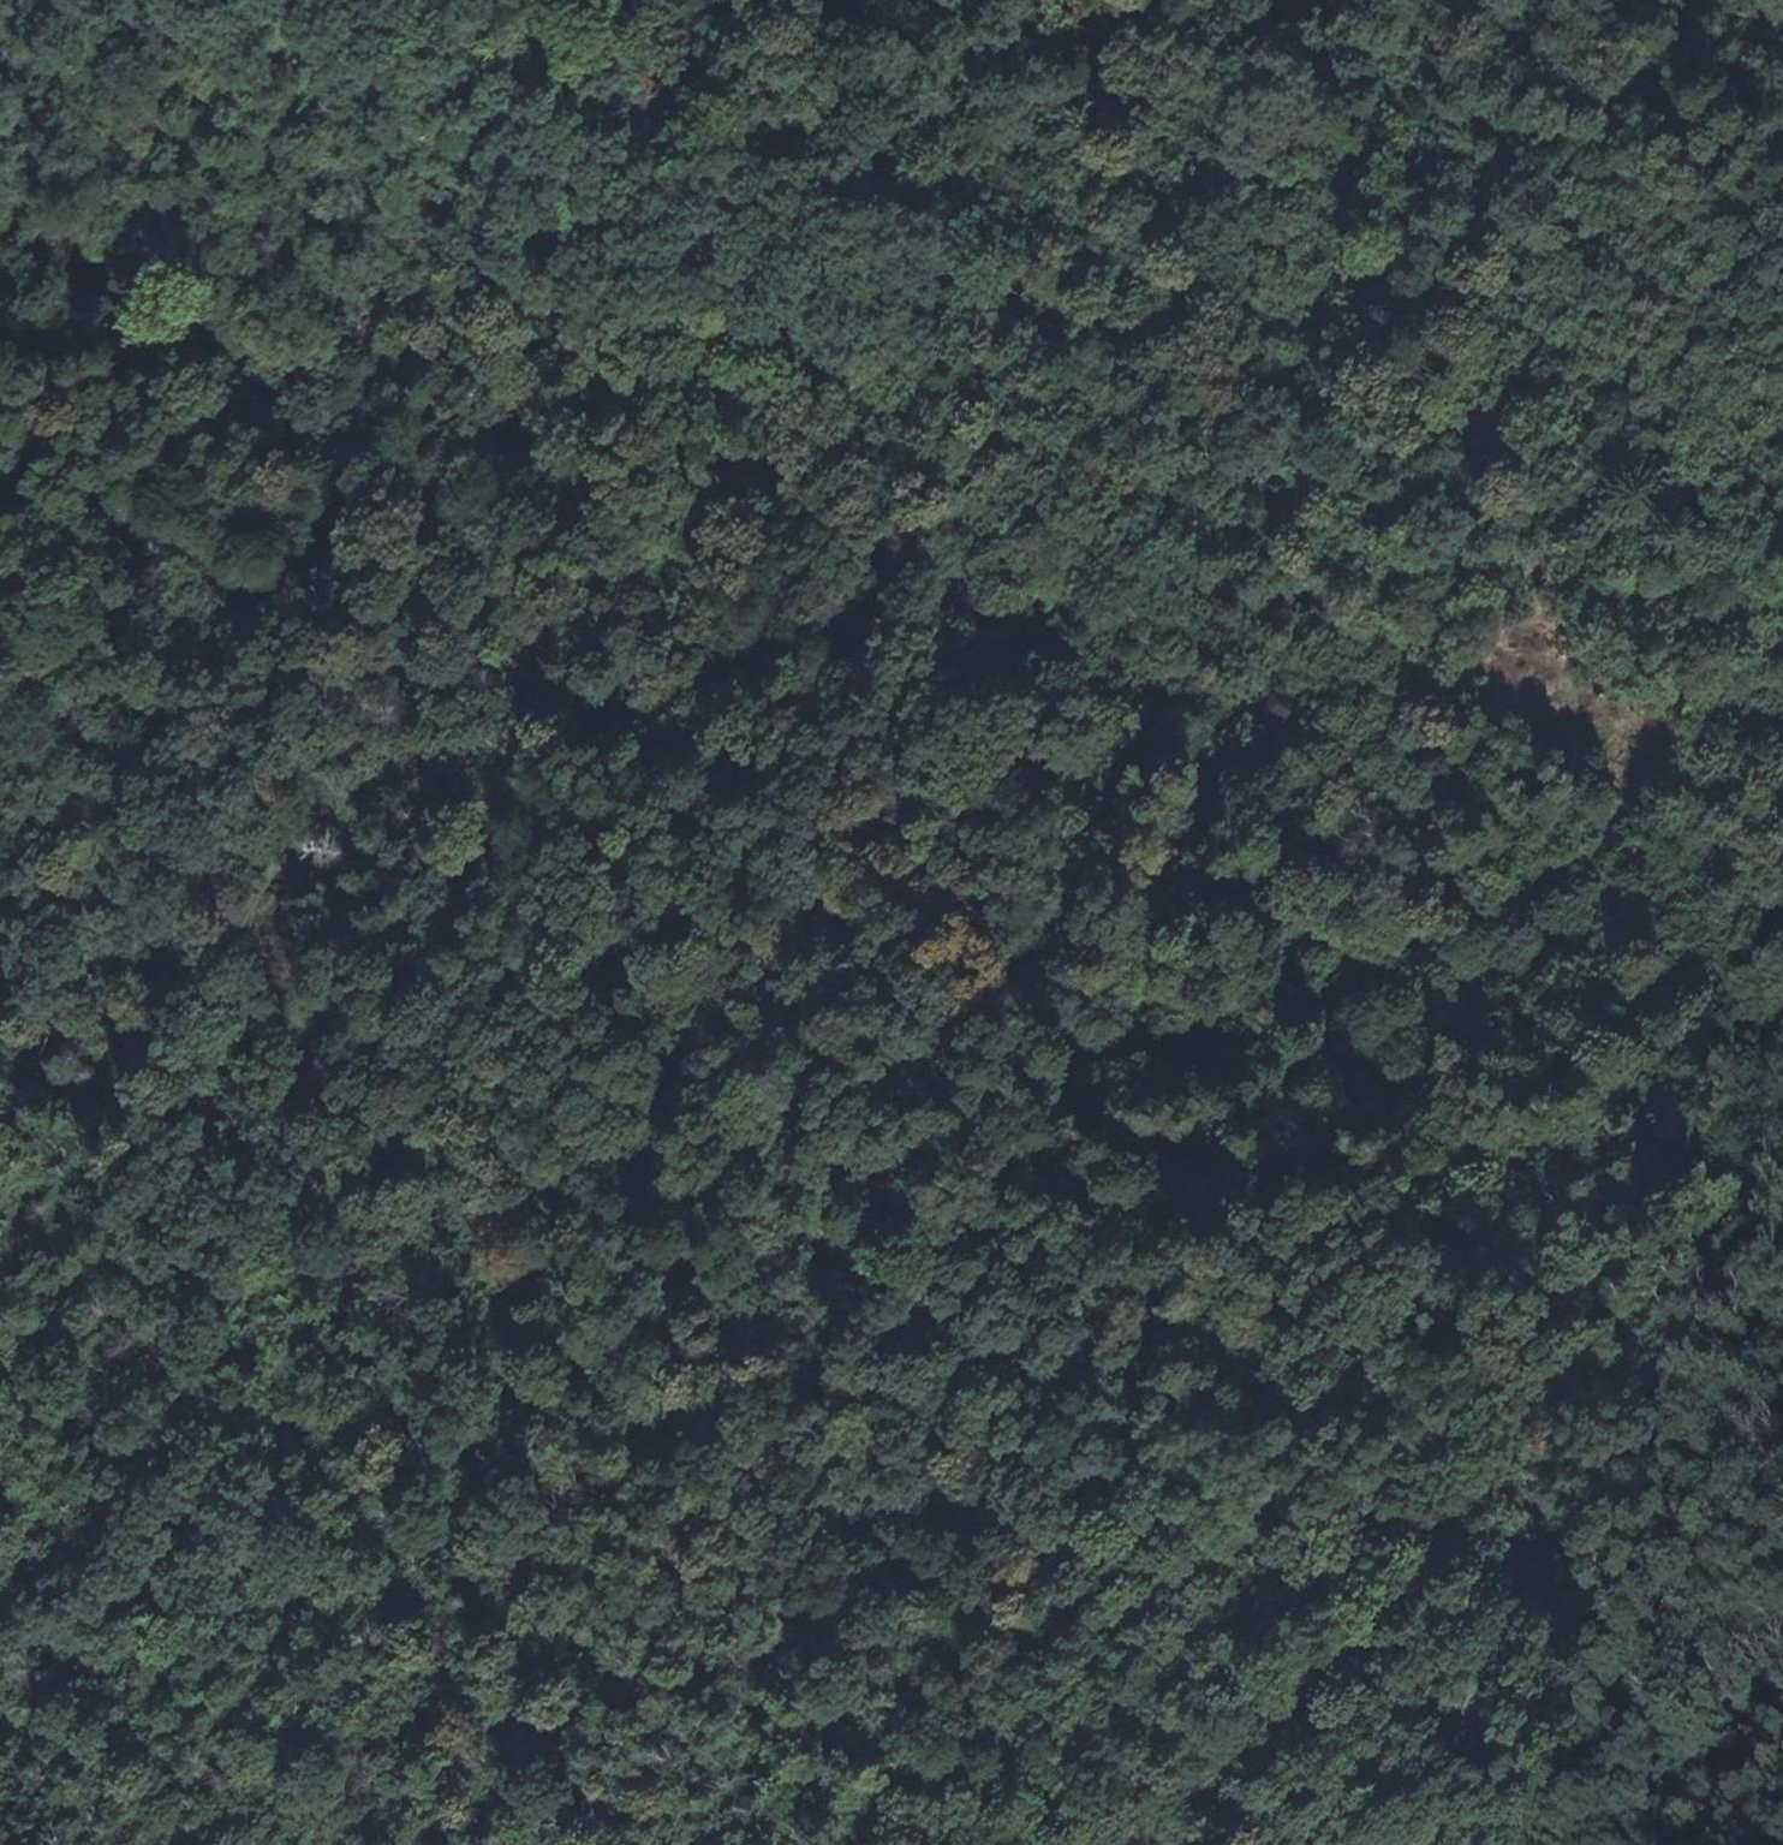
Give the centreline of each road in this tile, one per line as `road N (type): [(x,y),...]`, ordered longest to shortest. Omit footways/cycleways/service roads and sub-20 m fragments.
road 1 (track): [(1223,1844),(1601,1345),(1782,1168)]

